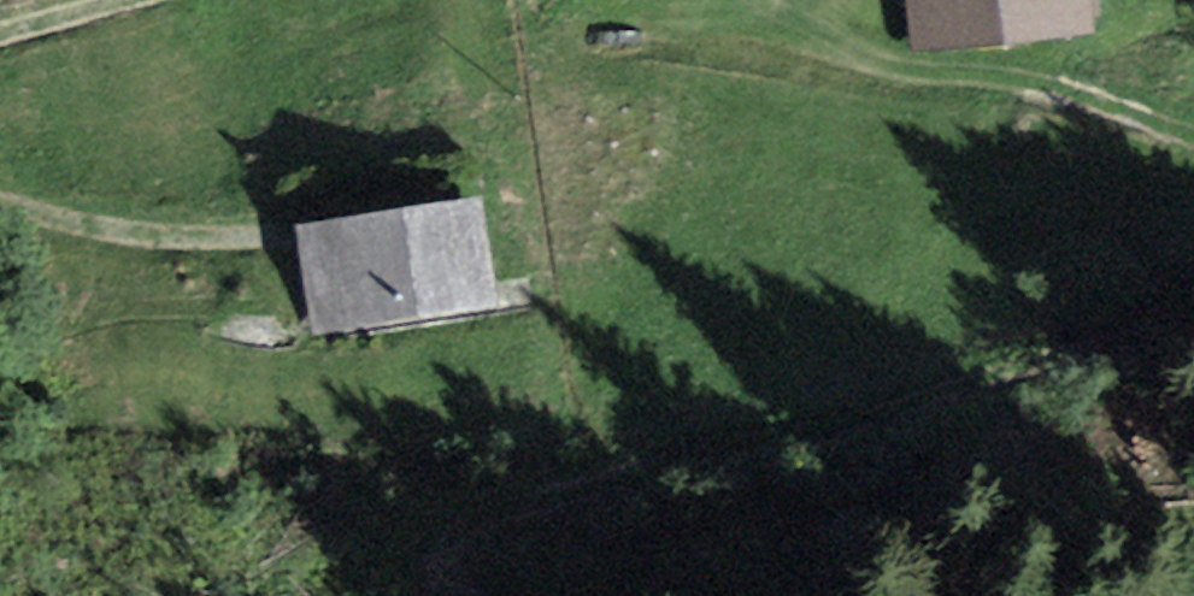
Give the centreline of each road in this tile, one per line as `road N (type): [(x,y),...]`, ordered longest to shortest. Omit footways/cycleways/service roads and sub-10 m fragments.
road 1 (track): [(1193,304),(921,399),(786,423),(449,512),(446,552),(481,572),(641,595)]
road 2 (track): [(1193,135),(1044,83),(912,69),(836,49),(758,0)]
road 3 (track): [(248,238),(89,223),(0,199)]
road 4 (track): [(0,36),(125,0)]

